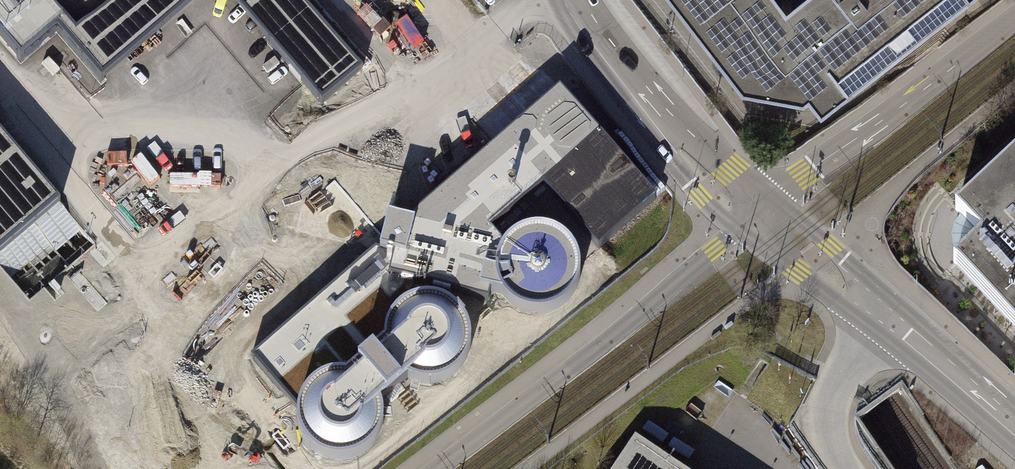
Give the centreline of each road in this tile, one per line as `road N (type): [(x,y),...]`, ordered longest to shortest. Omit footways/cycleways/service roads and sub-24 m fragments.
road 1 (unclassified): [(758,215),(437,468)]
road 2 (secondary): [(758,215),(1014,436)]
road 3 (unclassified): [(1014,19),(758,215)]
road 4 (secondary): [(758,215),(701,166),(578,0)]

